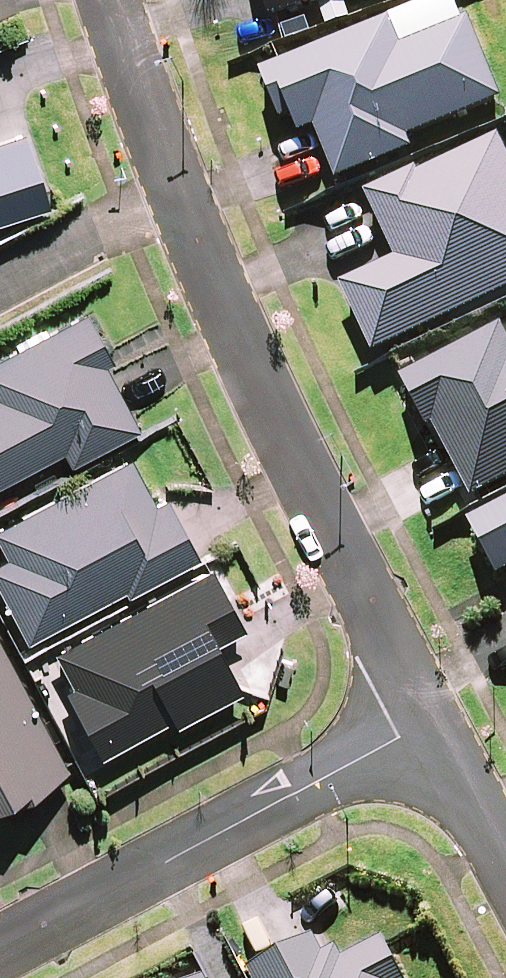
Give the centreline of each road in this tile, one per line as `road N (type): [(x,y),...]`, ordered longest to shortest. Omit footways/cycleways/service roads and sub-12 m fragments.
road 1 (residential): [(173,192),(271,408),(433,717)]
road 2 (residential): [(433,717),(0,947)]
road 3 (residential): [(111,0),(173,192)]
road 4 (residential): [(173,192),(0,278)]
road 5 (residential): [(433,717),(505,858)]

